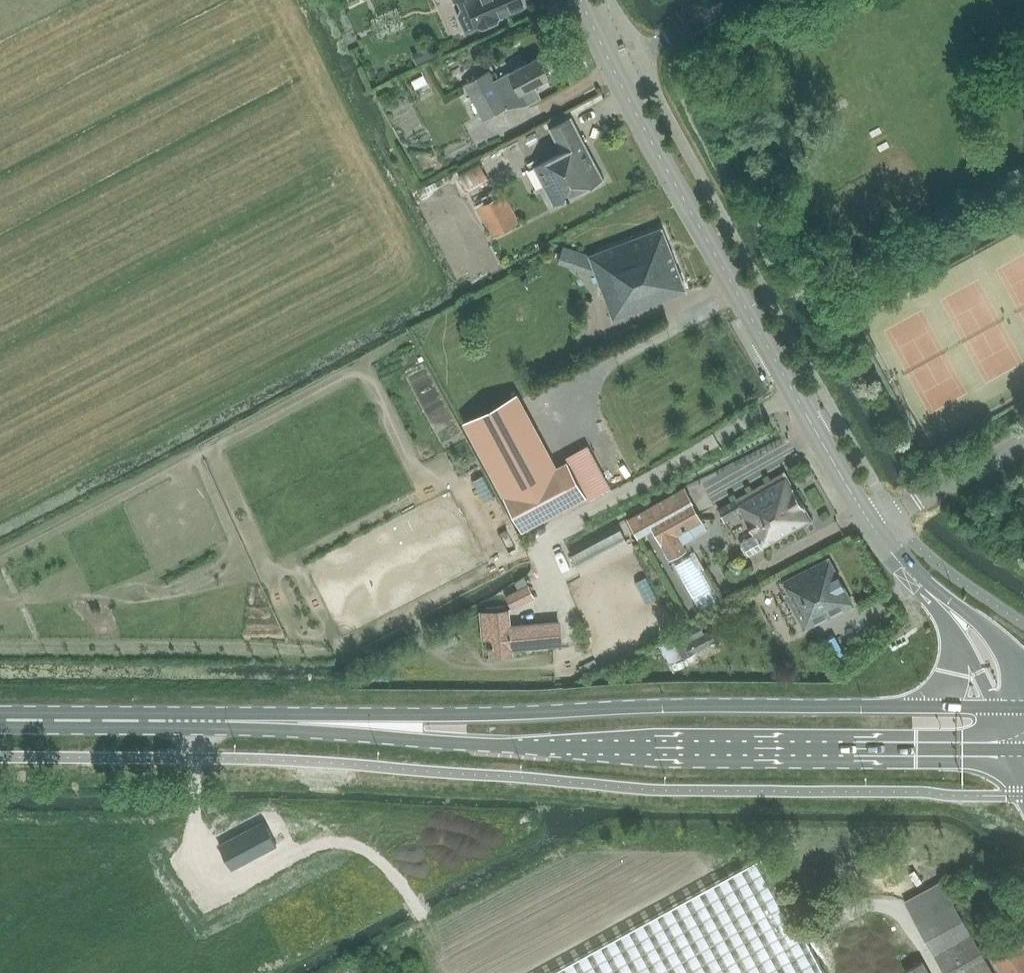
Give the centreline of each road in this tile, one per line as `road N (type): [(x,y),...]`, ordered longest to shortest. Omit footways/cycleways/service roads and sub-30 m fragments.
road 1 (tertiary): [(950,609),(873,529),(671,173),(583,0)]
road 2 (primary): [(382,727),(433,741),(1006,748)]
road 3 (primary): [(927,707),(440,714),(382,727)]
road 4 (primary): [(382,727),(0,722)]

